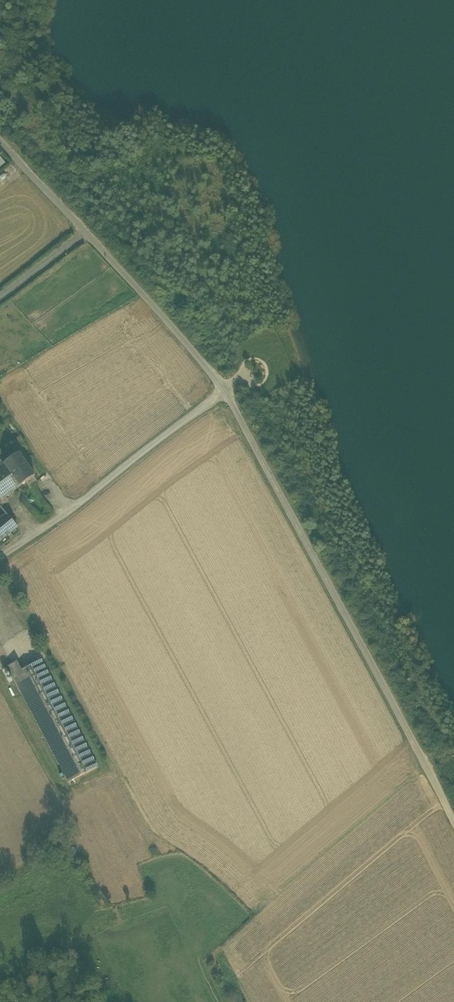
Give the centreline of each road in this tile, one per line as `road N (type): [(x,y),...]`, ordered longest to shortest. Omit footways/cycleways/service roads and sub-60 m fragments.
road 1 (residential): [(453,822),(222,390),(0,142)]

